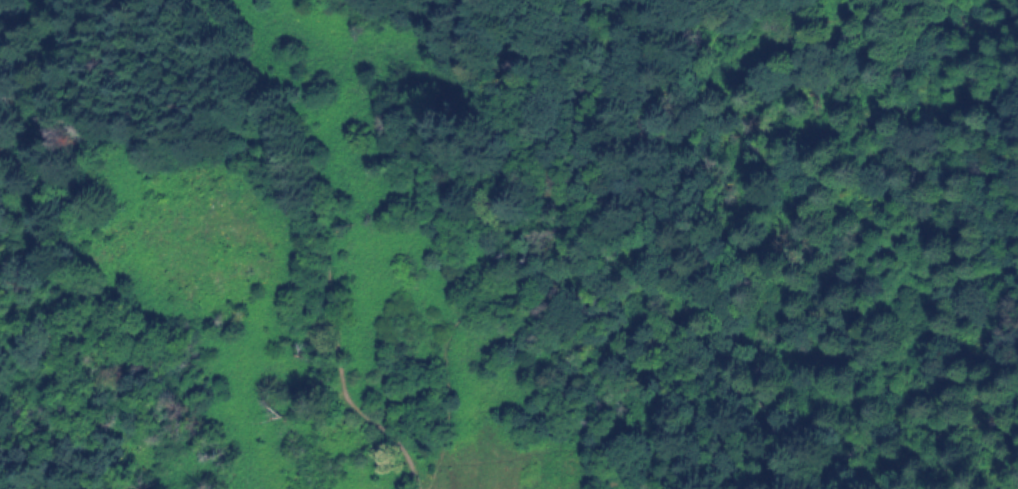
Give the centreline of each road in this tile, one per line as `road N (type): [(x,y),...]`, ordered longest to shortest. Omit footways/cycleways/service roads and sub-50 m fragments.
road 1 (track): [(414,488),(383,429),(345,395),(303,152),(222,0)]

